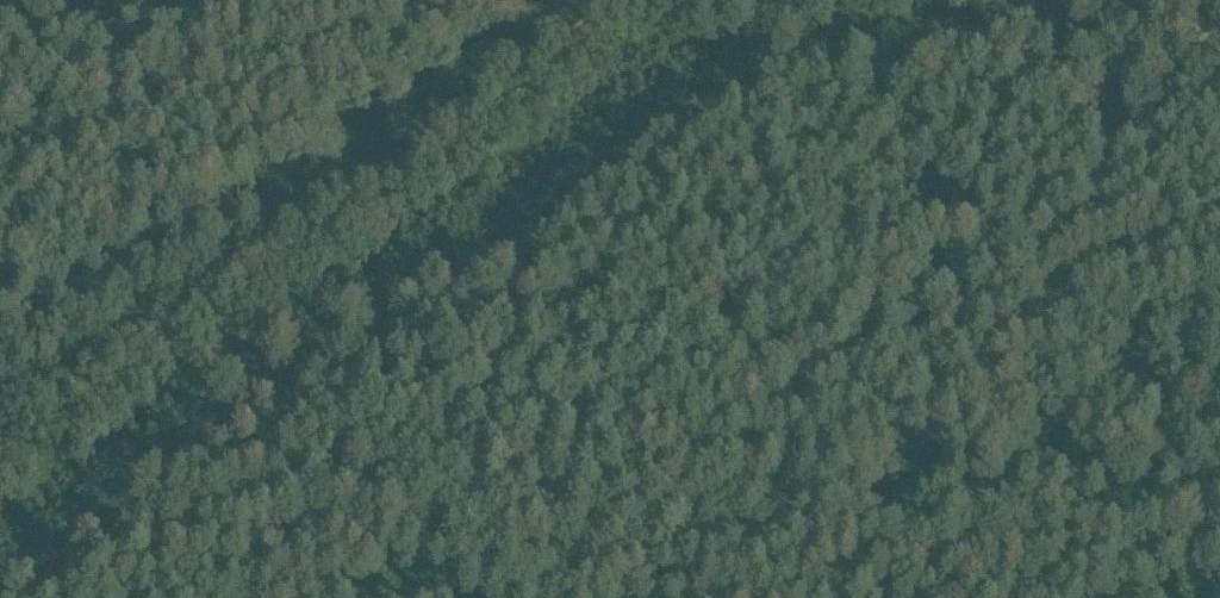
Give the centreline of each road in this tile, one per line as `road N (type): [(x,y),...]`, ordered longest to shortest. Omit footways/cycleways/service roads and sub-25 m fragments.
road 1 (track): [(607,0),(0,436)]

